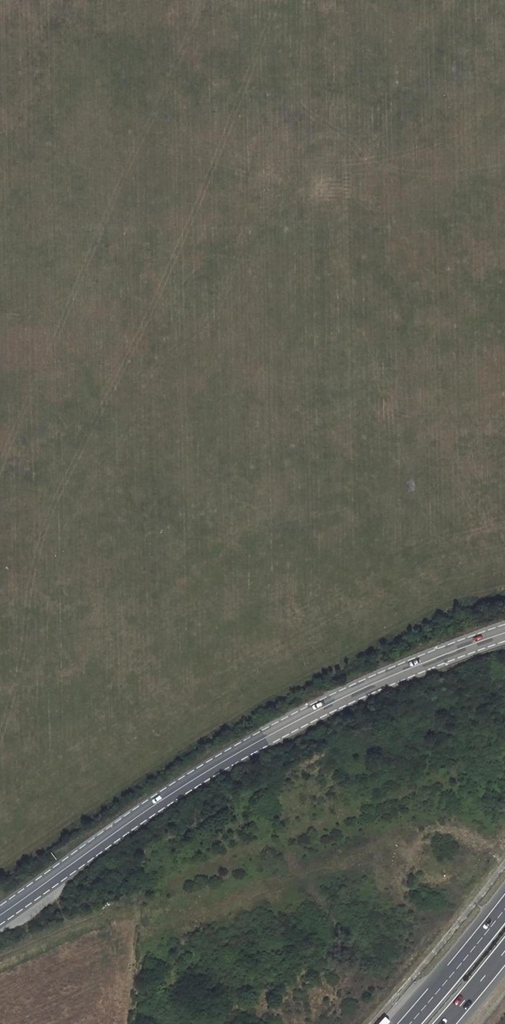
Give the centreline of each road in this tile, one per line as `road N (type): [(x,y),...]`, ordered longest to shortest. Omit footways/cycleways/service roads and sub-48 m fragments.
road 1 (secondary): [(504,632),(285,727),(124,824),(0,916)]
road 2 (motorway): [(504,906),(408,1023)]

